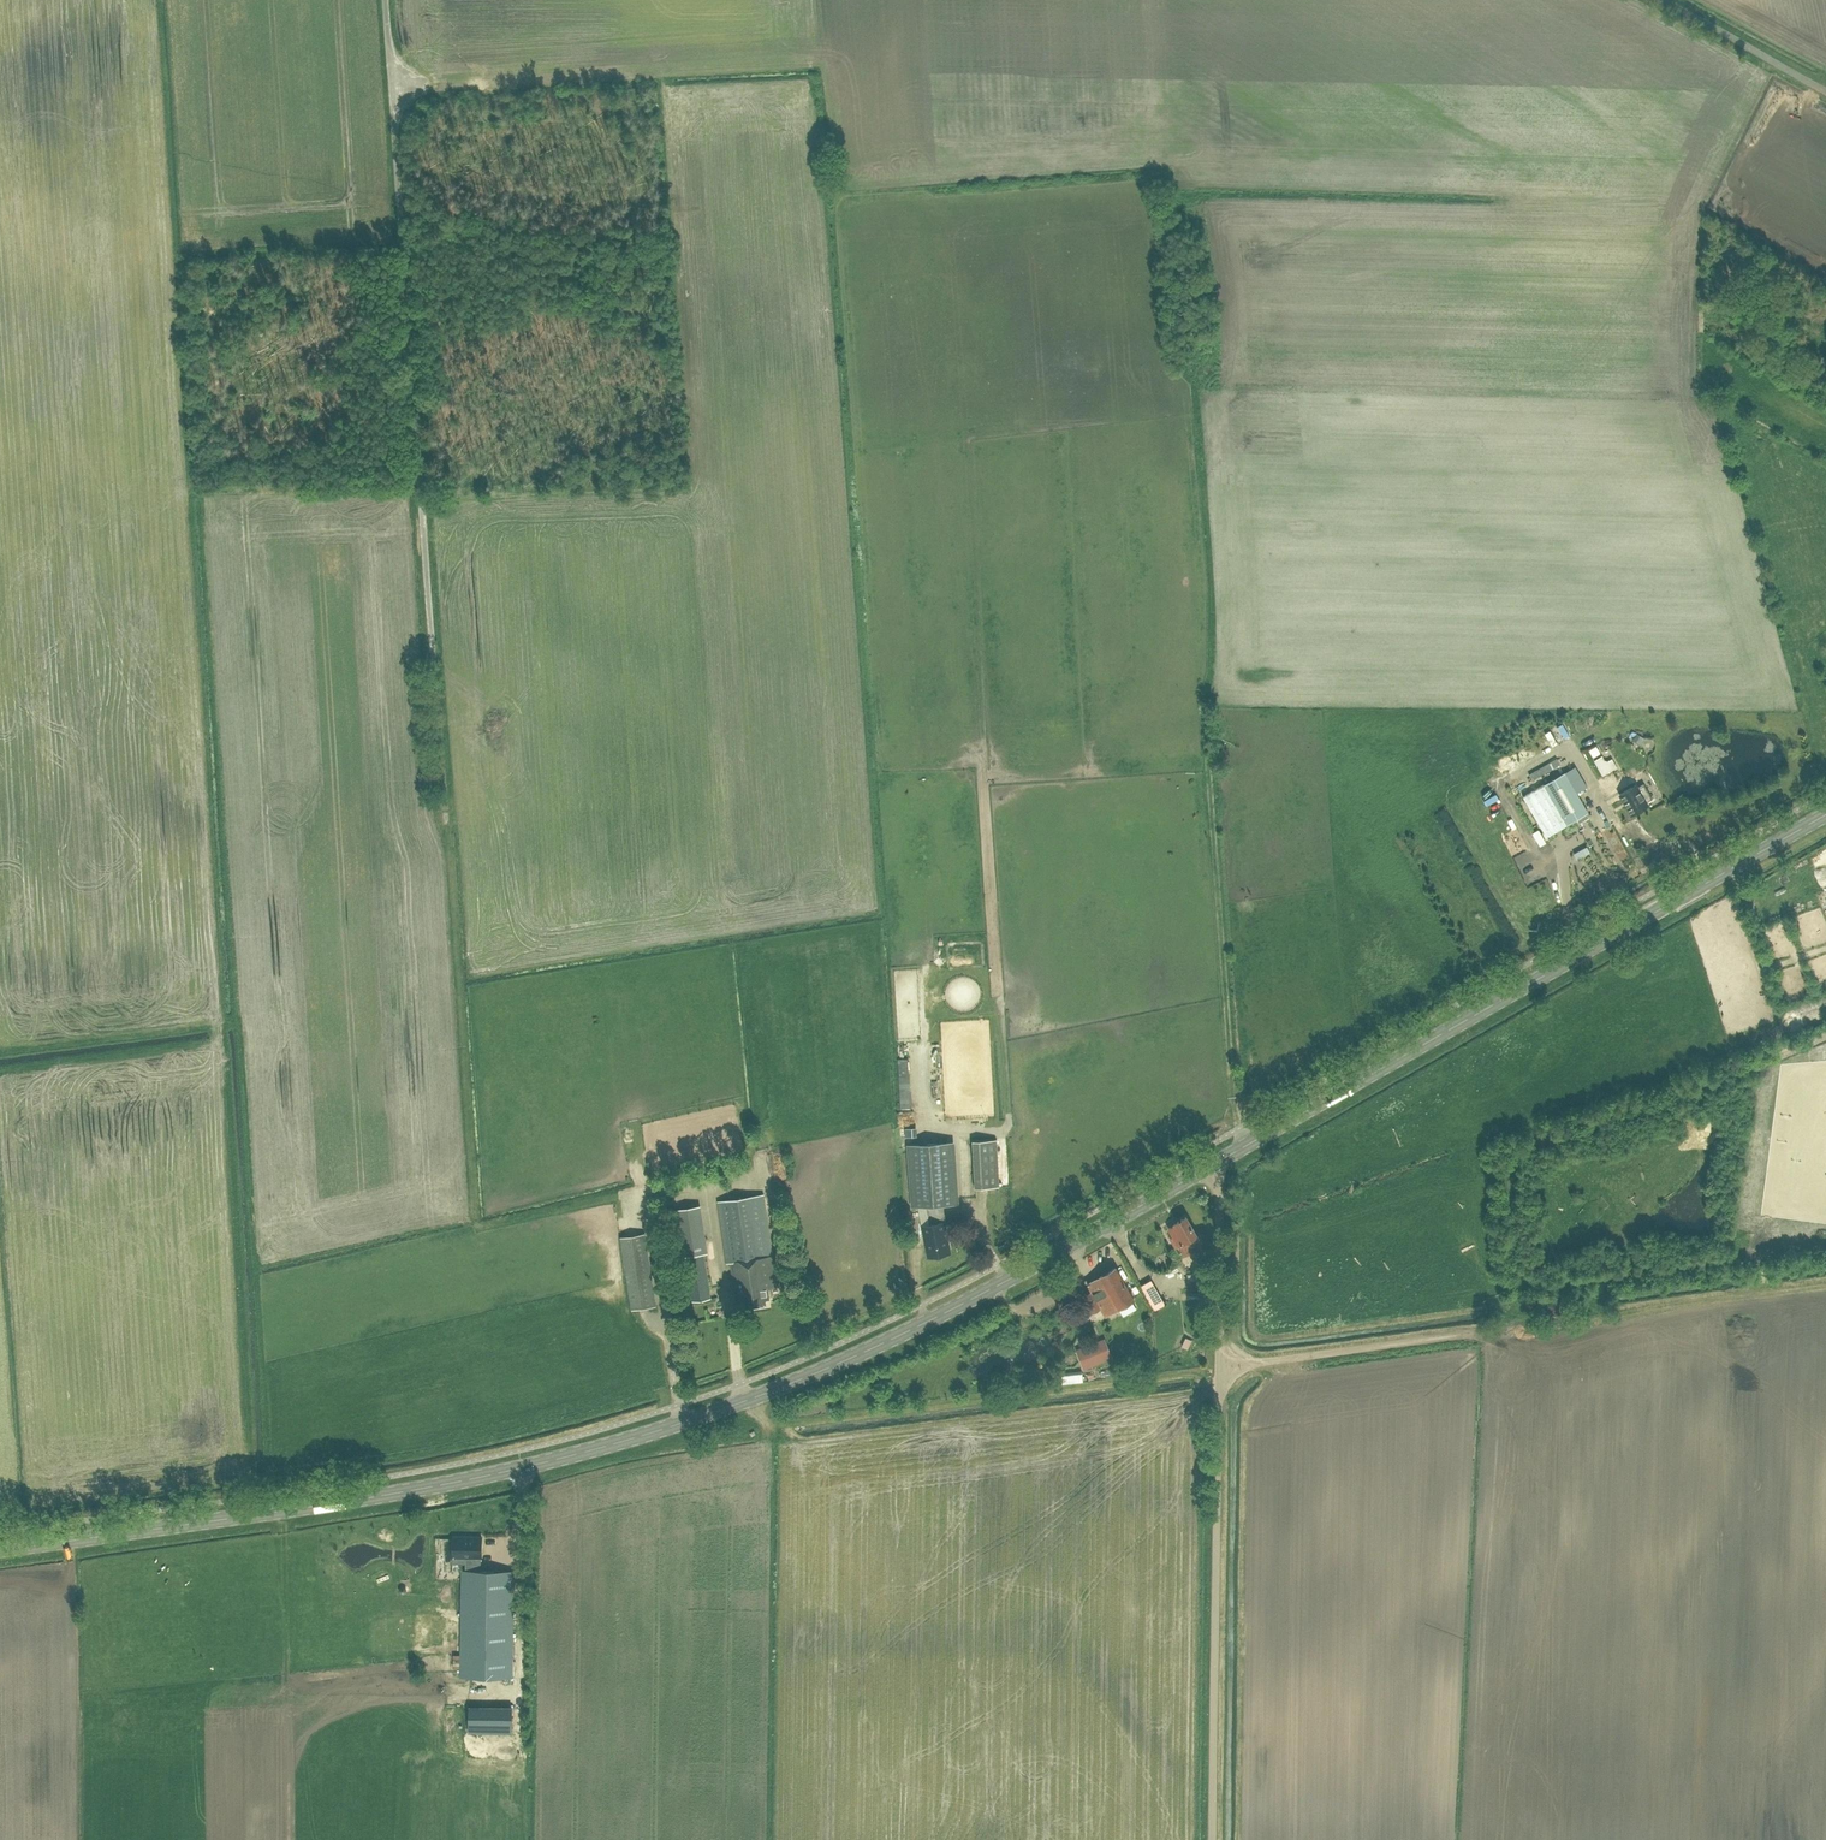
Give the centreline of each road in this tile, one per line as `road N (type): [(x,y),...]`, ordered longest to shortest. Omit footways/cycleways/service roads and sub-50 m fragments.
road 1 (secondary): [(0,1550),(486,1476),(681,1422),(873,1348),(1211,1164)]
road 2 (unclassified): [(445,791),(386,0)]
road 3 (secondary): [(1211,1164),(1825,816)]
road 4 (track): [(445,791),(475,1214),(500,1223),(646,1191)]
road 5 (track): [(748,1399),(765,1423),(1219,1366)]
road 6 (unclassified): [(1212,1839),(1219,1366)]
road 7 (unclassified): [(1219,1366),(1480,1331)]
road 8 (track): [(420,484),(204,493)]
road 9 (unclassified): [(1219,1366),(1219,1180),(1211,1164)]
road 10 (unclassified): [(1825,91),(1664,0)]

